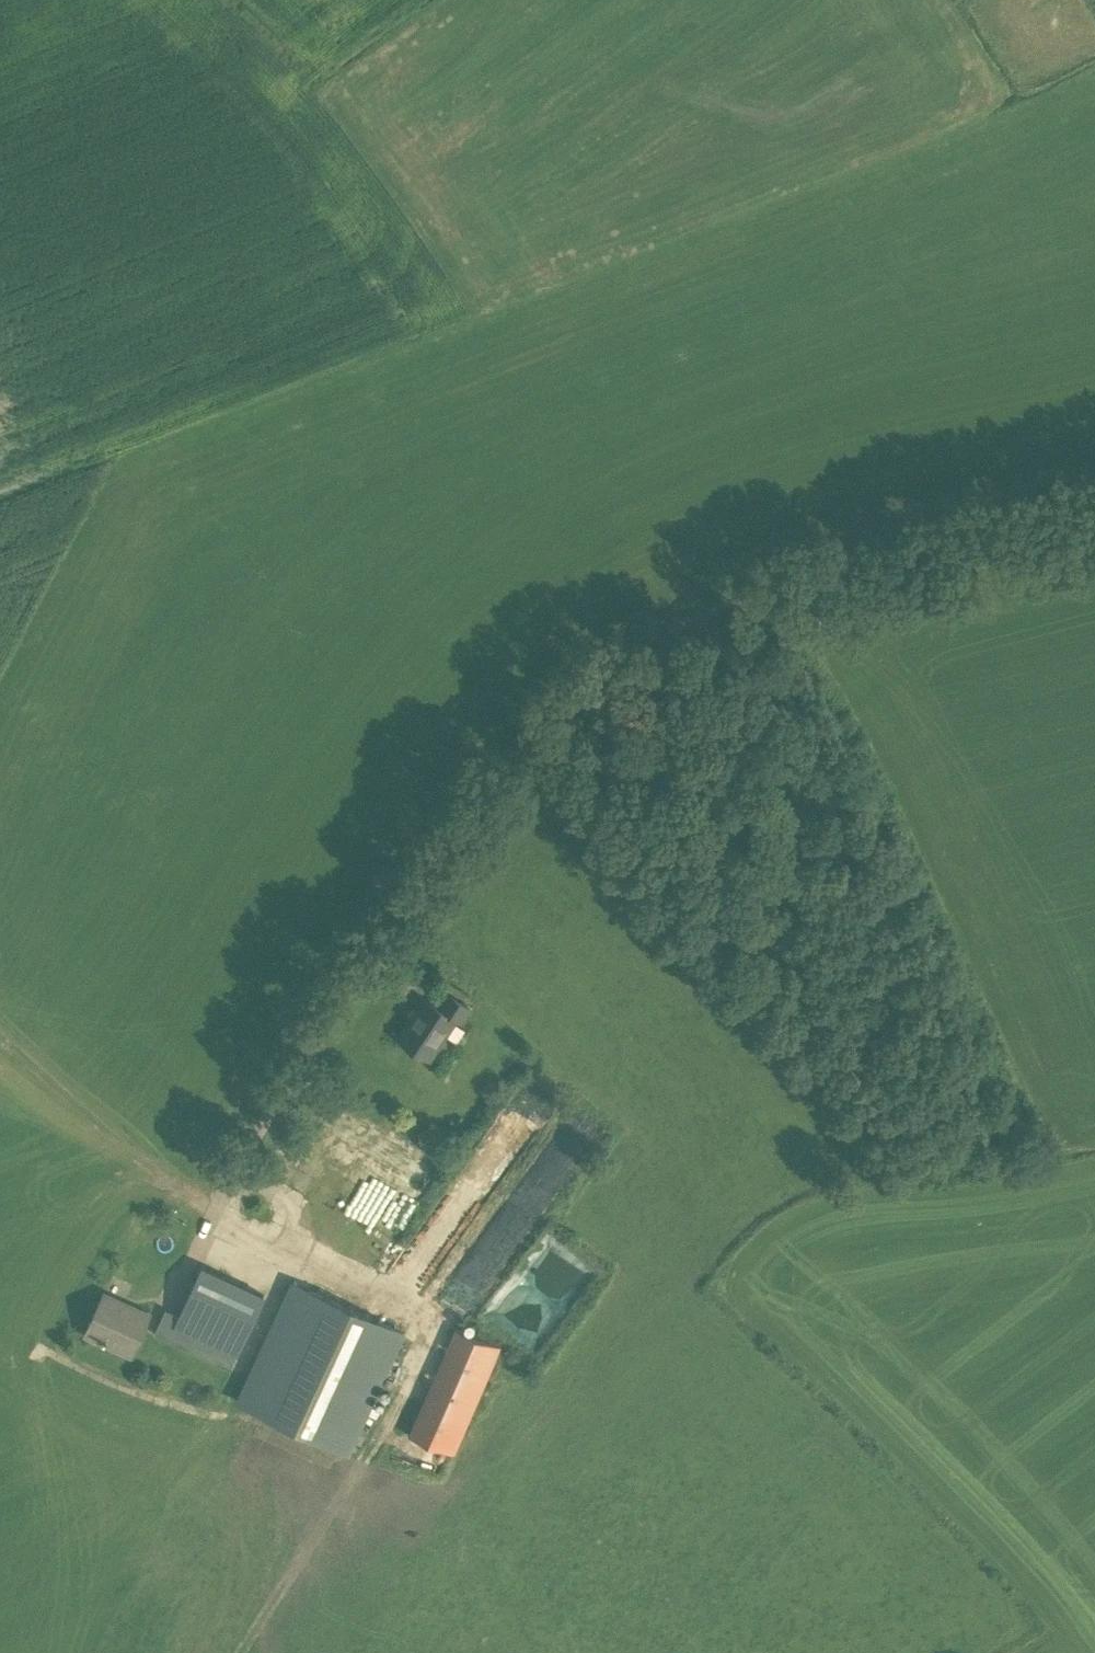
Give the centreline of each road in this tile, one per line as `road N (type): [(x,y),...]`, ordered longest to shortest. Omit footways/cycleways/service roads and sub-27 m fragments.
road 1 (unclassified): [(232,1182),(540,731),(611,657),(805,595),(1094,520)]
road 2 (track): [(431,1325),(332,1509),(229,1432),(35,1361),(30,1329),(134,1186),(216,1208)]
road 3 (track): [(332,1509),(241,1652)]

